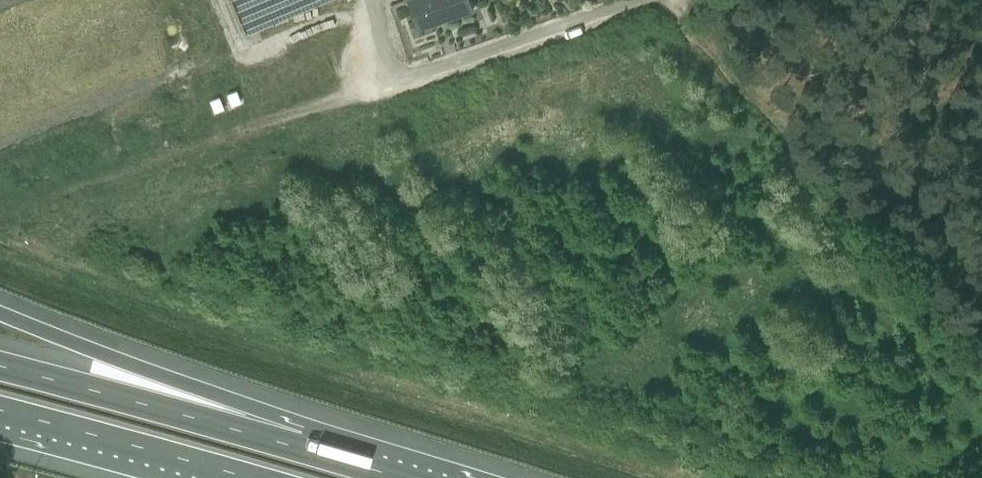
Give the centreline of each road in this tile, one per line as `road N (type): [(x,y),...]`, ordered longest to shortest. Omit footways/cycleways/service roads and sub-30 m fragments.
road 1 (unclassified): [(641,0),(409,75),(390,64),(372,0)]
road 2 (motorway): [(299,447),(0,311)]
road 3 (motorway): [(299,447),(0,366)]
road 4 (motorway): [(0,411),(247,477)]

